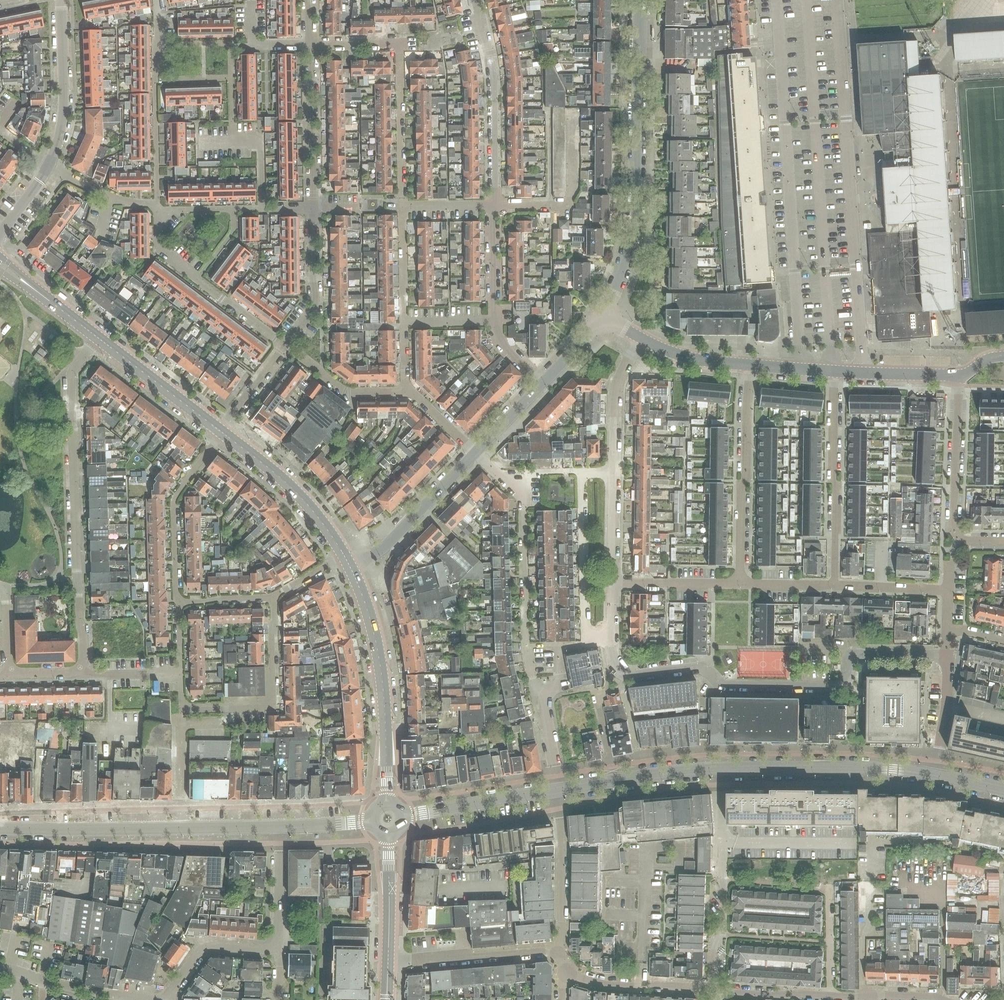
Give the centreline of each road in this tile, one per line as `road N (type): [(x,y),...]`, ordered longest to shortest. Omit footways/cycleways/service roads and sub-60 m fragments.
road 1 (secondary): [(557,790),(702,770),(935,775)]
road 2 (residential): [(622,673),(699,668),(729,685),(835,687),(855,655),(948,654)]
road 3 (residential): [(80,668),(71,381),(98,337)]
road 4 (unclassified): [(601,316),(636,213),(638,0)]
road 5 (residential): [(285,346),(158,250),(157,202),(125,201),(67,176)]
road 6 (secondary): [(0,828),(280,826)]
road 7 (tertiary): [(388,805),(381,673),(350,567)]
road 8 (residential): [(740,584),(751,365)]
road 9 (residential): [(834,585),(834,371)]
road 10 (residential): [(494,205),(493,69),(477,0)]
road 11 (residential): [(1003,541),(954,532),(959,376)]
road 12 (residential): [(182,709),(273,706),(274,597)]
road 13 (residential): [(581,473),(584,629),(612,638)]
road 14 (tertiary): [(343,555),(304,501),(221,431)]
road 15 (unclassified): [(350,567),(389,543),(475,453)]
road 16 (residential): [(179,602),(173,500),(212,446)]
road 17 (residential): [(48,166),(64,112),(61,0)]
road 18 (residential): [(309,210),(312,44)]
road 19 (residential): [(401,206),(402,42)]
road 20 (secondary): [(402,816),(557,790)]
road 21 (tertiary): [(221,431),(98,337)]
road 22 (residential): [(566,974),(715,991)]
road 23 (residential): [(523,497),(525,645)]
road 24 (residential): [(285,346),(315,307),(309,210)]
road 25 (residential): [(411,962),(557,954)]
road 26 (residential): [(615,472),(616,391),(640,337)]
road 27 (residential): [(404,392),(347,391),(285,346)]
road 28 (residential): [(170,999),(202,949),(274,947)]
road 29 (residential): [(562,920),(557,790)]
road 30 (tertiary): [(388,964),(388,834)]
road 31 (residential): [(613,583),(740,584)]
road 32 (unclassified): [(959,376),(834,371)]
road 33 (residential): [(935,775),(948,654)]
road 34 (residential): [(274,947),(280,826)]

